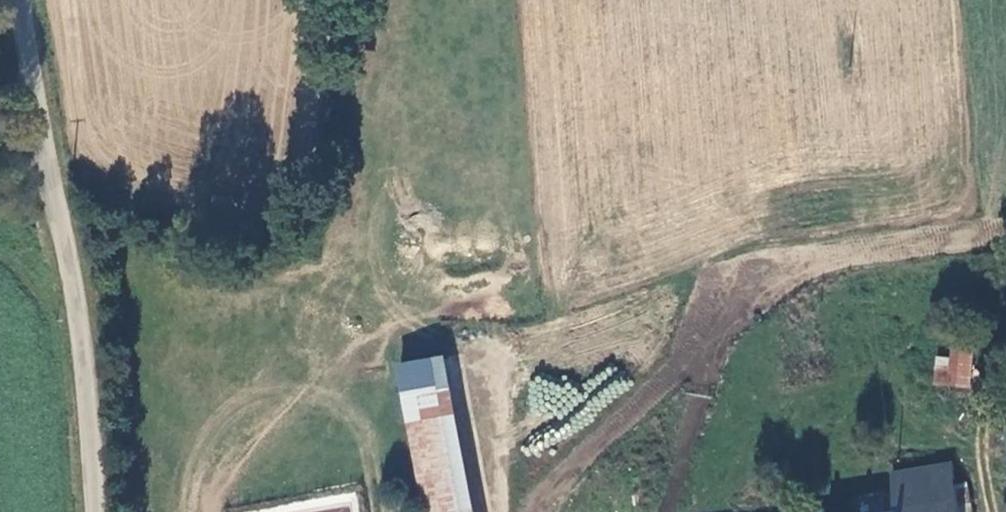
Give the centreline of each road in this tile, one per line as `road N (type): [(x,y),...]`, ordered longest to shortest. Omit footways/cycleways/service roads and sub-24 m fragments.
road 1 (unclassified): [(20,0),(76,293),(96,511)]

